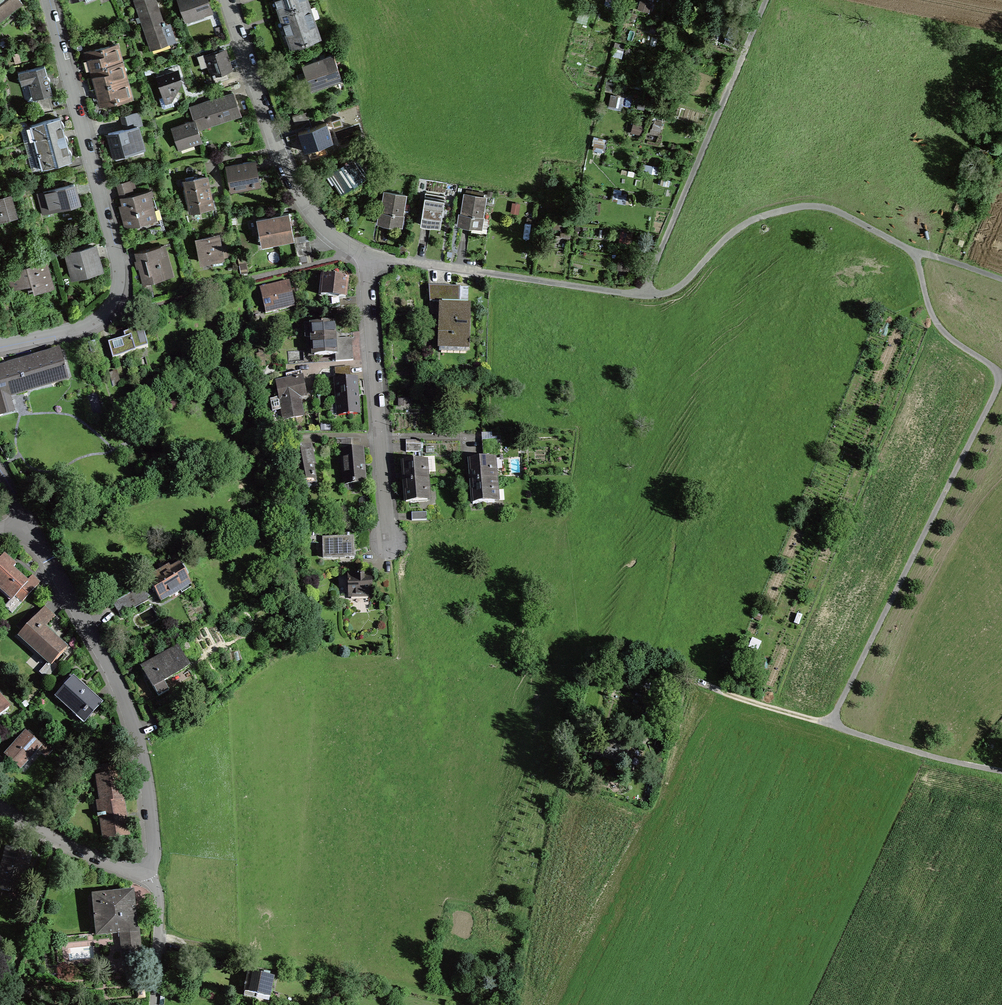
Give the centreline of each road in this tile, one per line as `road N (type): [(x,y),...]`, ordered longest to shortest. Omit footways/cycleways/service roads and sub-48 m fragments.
road 1 (track): [(916,252),(935,319),(998,377),(835,720),(843,729),(1001,770)]
road 2 (residential): [(227,0),(289,175),(337,240),(368,257),(387,542)]
road 3 (residential): [(0,346),(95,321),(115,288),(113,249),(48,0)]
road 4 (residential): [(30,528),(123,693),(145,759),(150,876)]
road 5 (track): [(765,0),(644,293)]
road 6 (track): [(157,928),(457,1001)]
road 7 (residential): [(150,876),(0,803)]
road 8 (track): [(835,720),(706,685)]
road 9 (residential): [(150,876),(158,892),(153,1004)]

